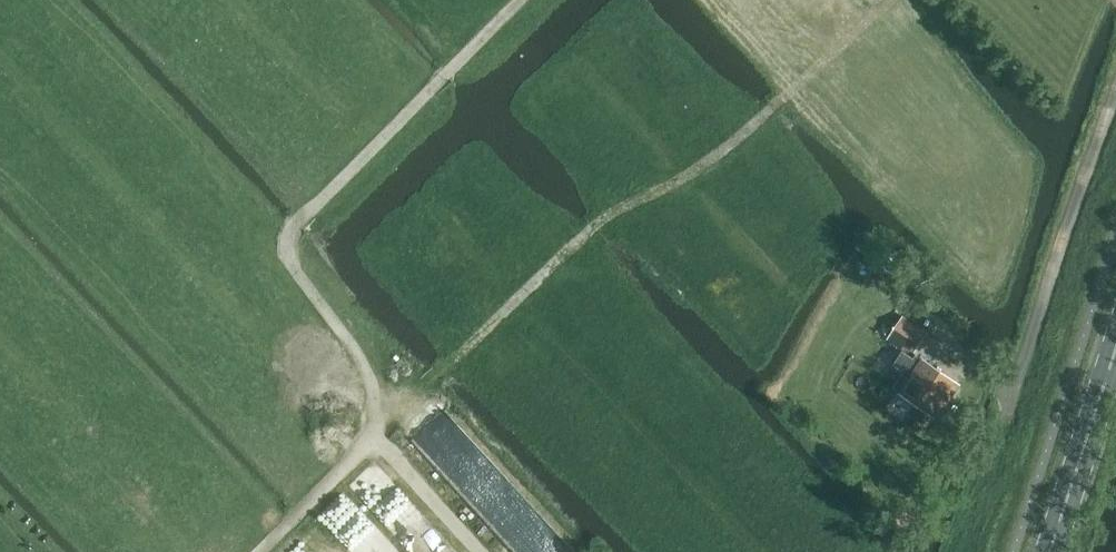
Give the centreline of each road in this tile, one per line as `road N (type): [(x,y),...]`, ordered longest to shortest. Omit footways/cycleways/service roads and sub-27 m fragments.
road 1 (track): [(255,551),(608,214),(678,184),(733,143),(798,88),(838,39)]
road 2 (track): [(482,551),(379,443),(353,343),(288,259),(299,230),(335,189),(519,0)]
road 3 (primary): [(1049,551),(1115,354)]

